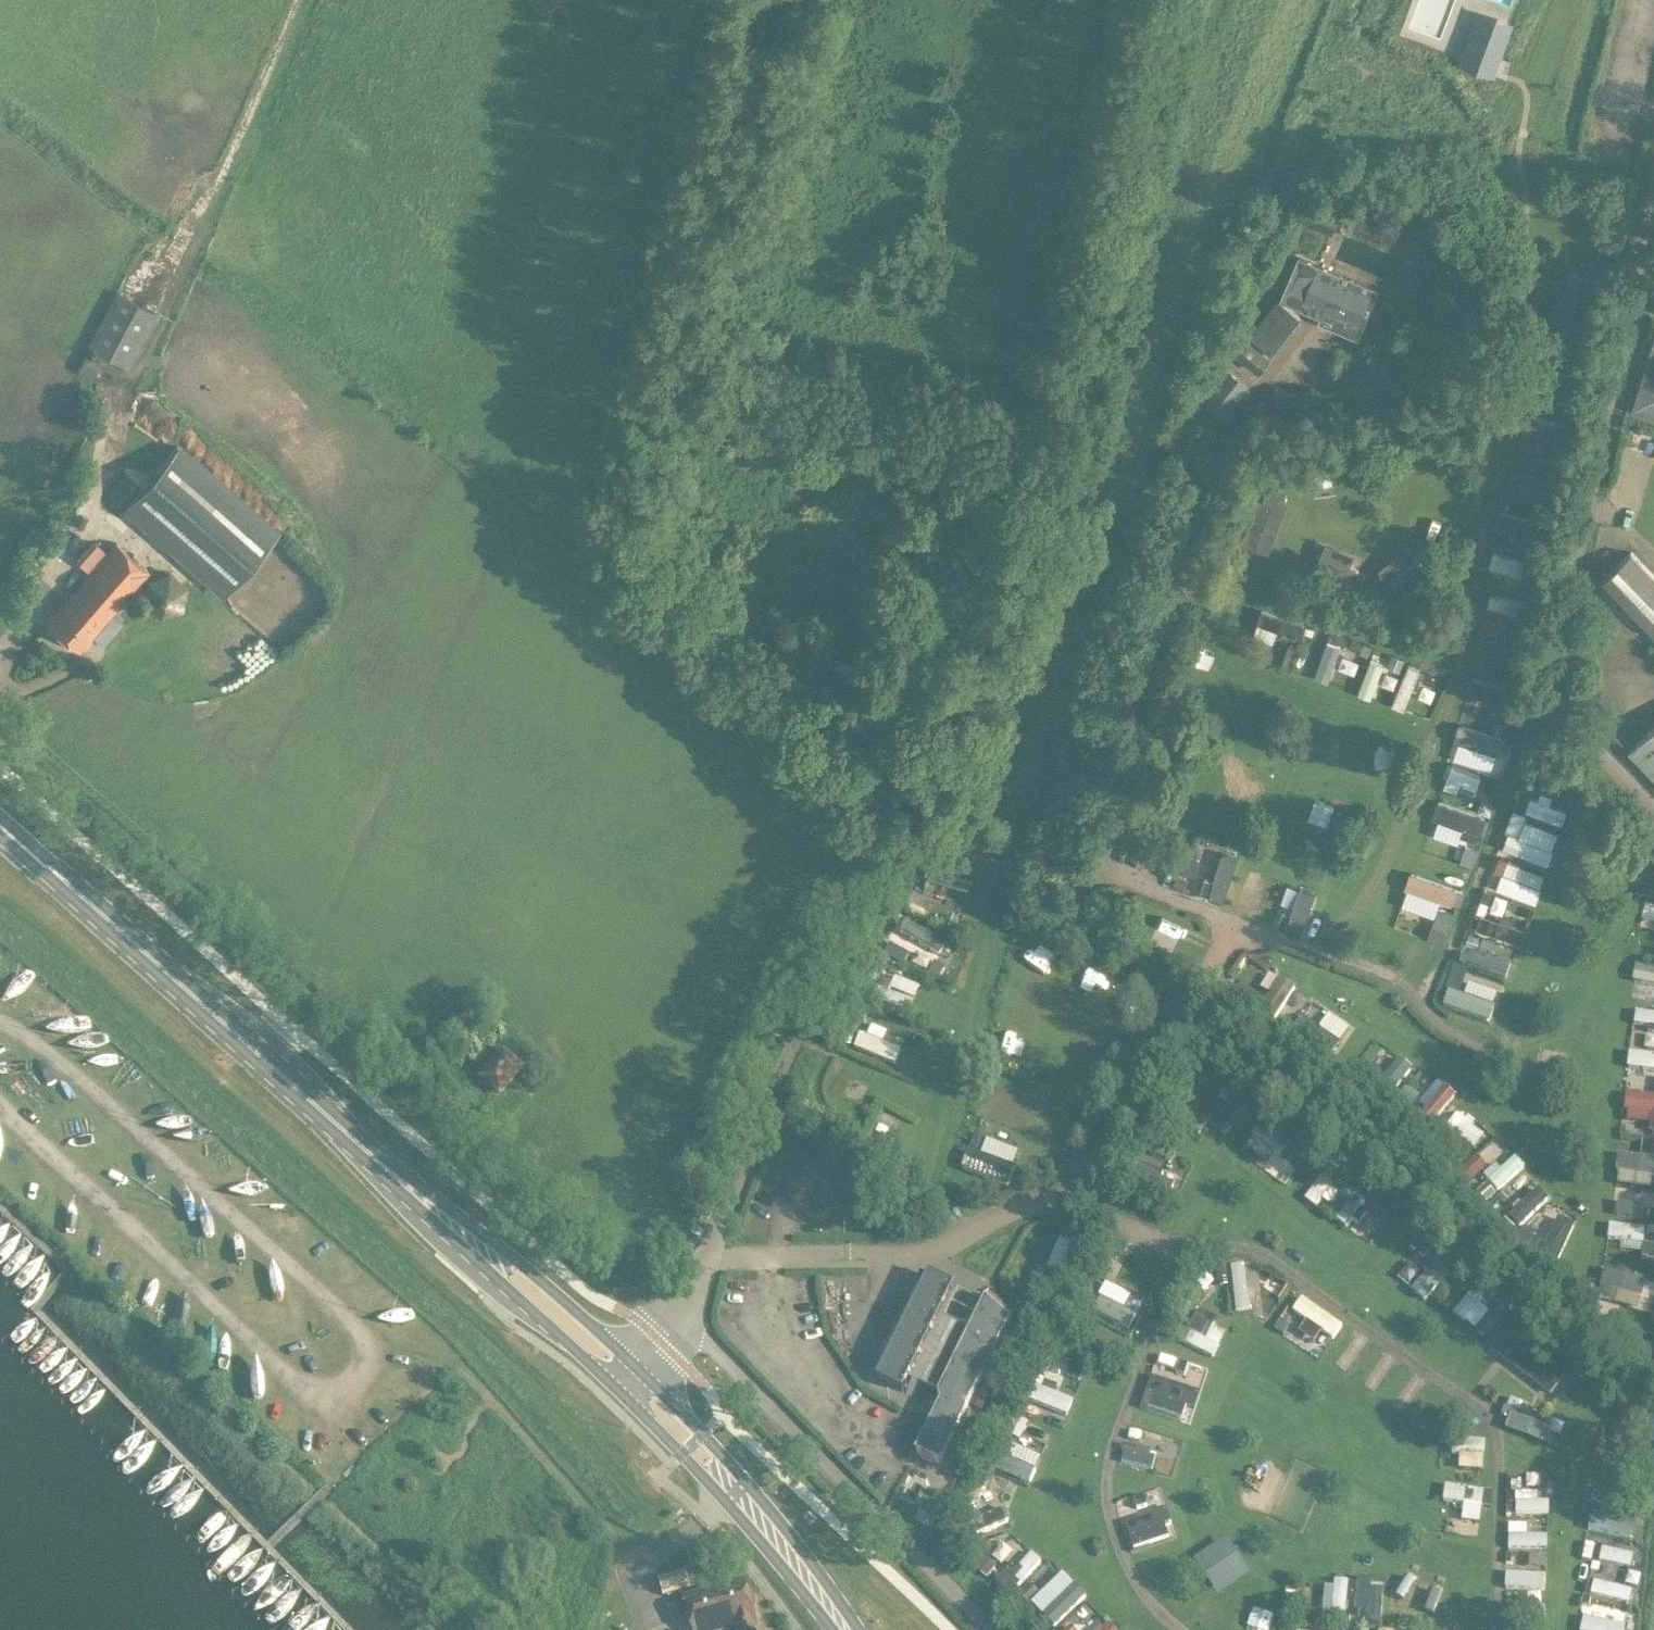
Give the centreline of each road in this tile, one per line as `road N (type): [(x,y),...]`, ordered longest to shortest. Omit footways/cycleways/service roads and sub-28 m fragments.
road 1 (unclassified): [(1653,806),(1586,734),(1559,687),(1586,492),(1653,205)]
road 2 (unclassified): [(635,1364),(680,1320),(994,1629)]
road 3 (secondary): [(374,1155),(0,821)]
road 4 (secondary): [(861,1629),(755,1490),(635,1364)]
road 5 (secondary): [(635,1364),(522,1262),(388,1156),(374,1155)]
road 6 (secondary): [(374,1155),(376,1168),(614,1384)]
road 7 (secondary): [(614,1384),(734,1508),(834,1629)]

